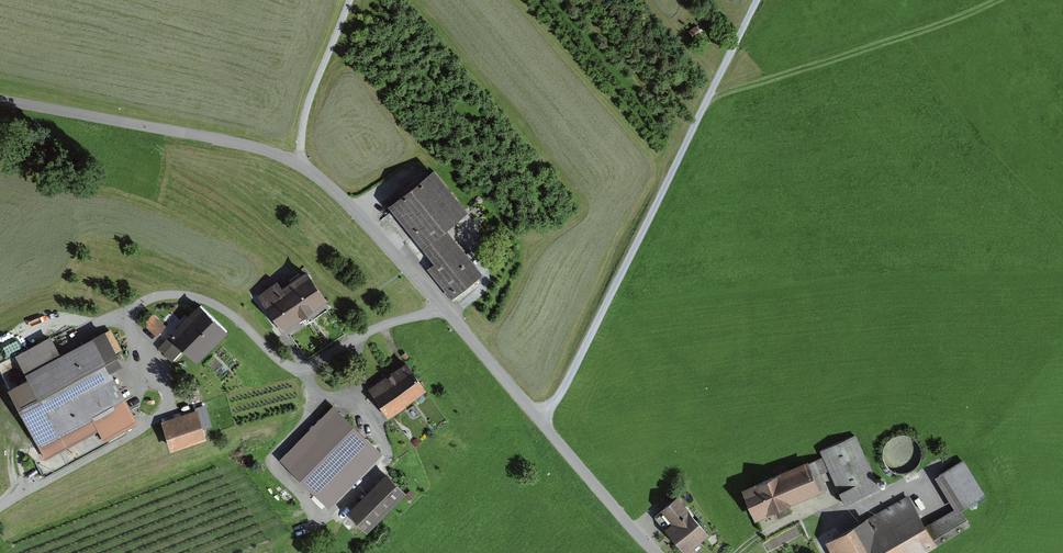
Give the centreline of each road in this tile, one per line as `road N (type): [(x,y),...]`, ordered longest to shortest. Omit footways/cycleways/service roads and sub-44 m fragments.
road 1 (unclassified): [(655,552),(410,270),(302,164),(208,137),(0,100)]
road 2 (track): [(759,0),(560,398),(537,418)]
road 3 (track): [(1001,0),(708,101)]
road 4 (track): [(351,0),(305,120),(302,164)]

